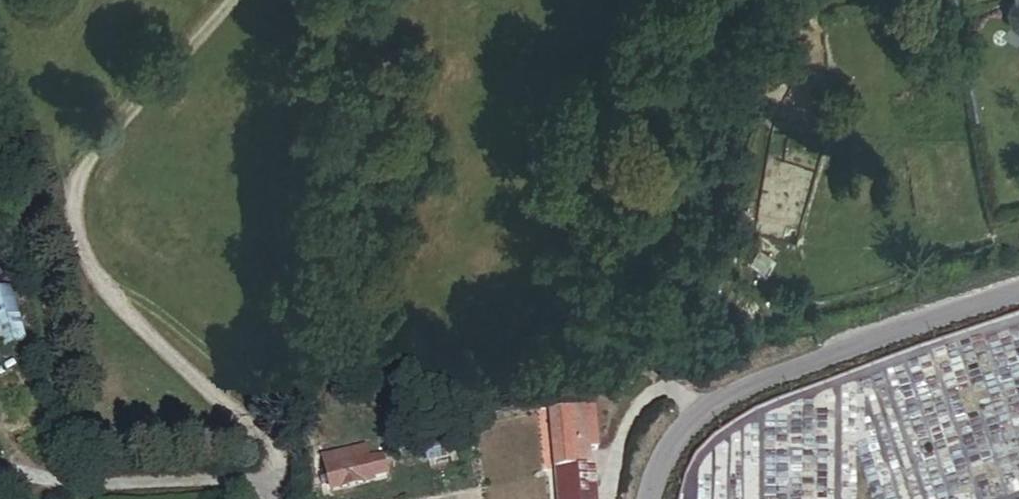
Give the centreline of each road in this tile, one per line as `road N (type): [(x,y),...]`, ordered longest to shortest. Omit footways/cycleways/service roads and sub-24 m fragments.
road 1 (unclassified): [(1018,293),(792,366),(714,401),(674,446),(651,498)]
road 2 (residential): [(31,498),(54,490),(240,487),(257,490),(258,498)]

